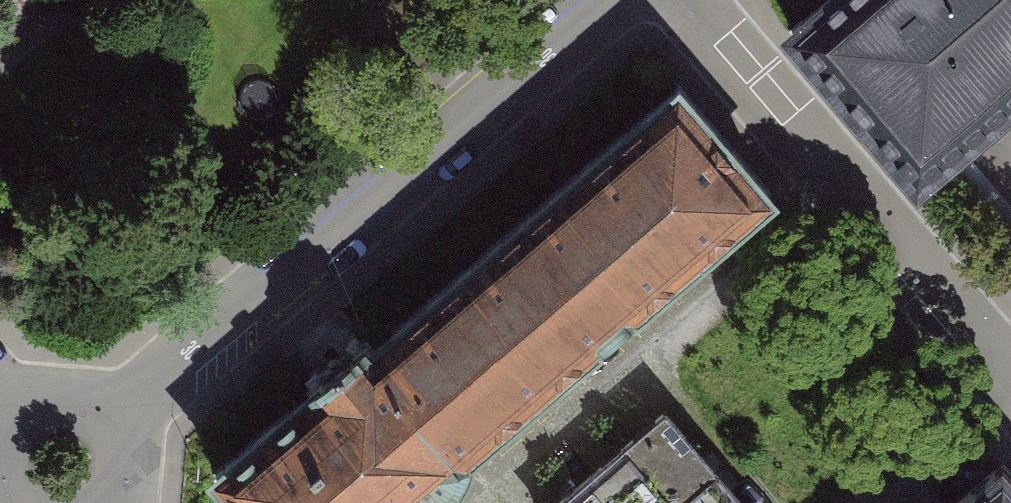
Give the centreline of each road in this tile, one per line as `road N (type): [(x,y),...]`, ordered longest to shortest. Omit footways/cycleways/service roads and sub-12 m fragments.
road 1 (residential): [(611,0),(122,415)]
road 2 (residential): [(659,0),(779,141),(860,188),(1010,368)]
road 3 (residential): [(122,415),(49,408),(6,446),(5,502)]

